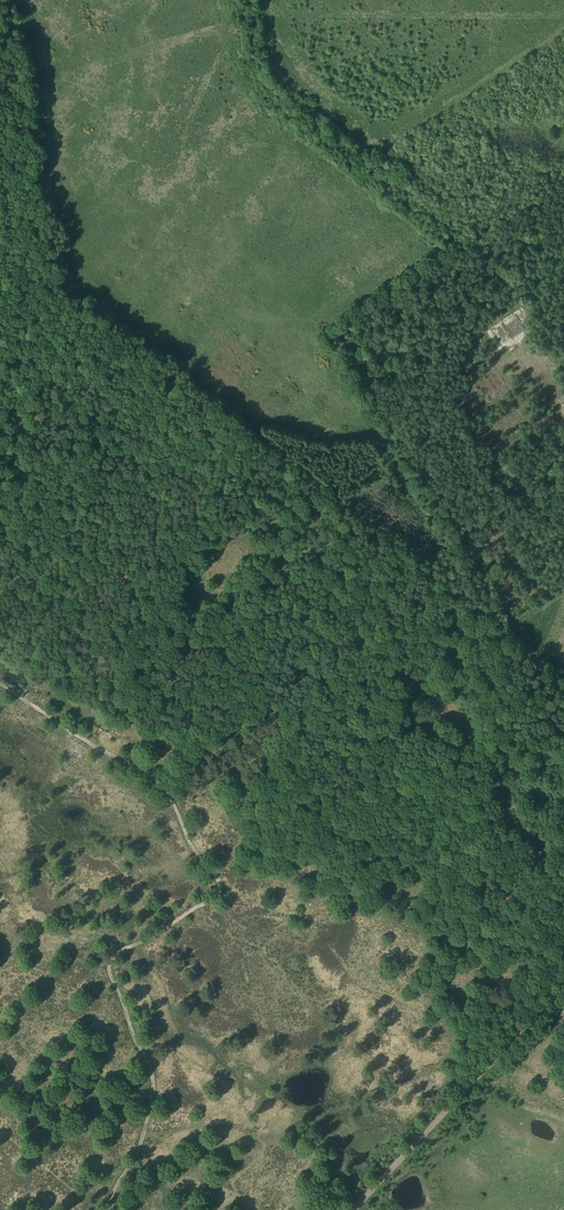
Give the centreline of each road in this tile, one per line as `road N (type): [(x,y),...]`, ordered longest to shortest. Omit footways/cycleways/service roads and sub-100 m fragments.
road 1 (unclassified): [(353,1209),(563,984)]

